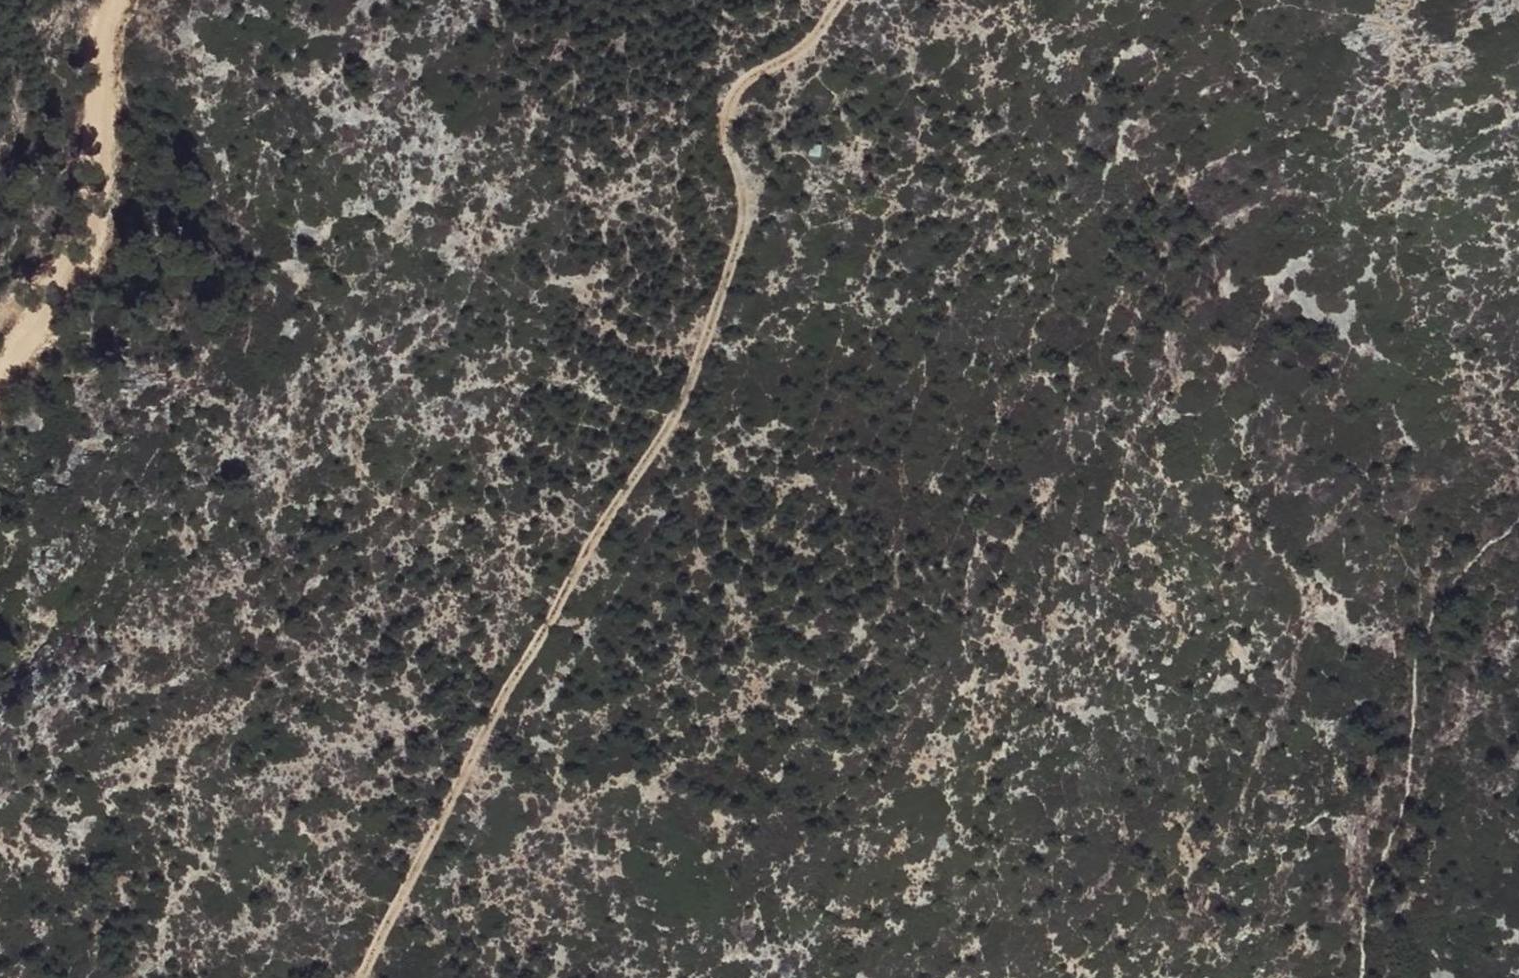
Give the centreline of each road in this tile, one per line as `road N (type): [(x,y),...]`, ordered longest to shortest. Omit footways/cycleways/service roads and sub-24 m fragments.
road 1 (track): [(836,0),(815,42),(728,93),(722,122),(747,189),(746,217),(682,405),(609,505),(503,689),(357,977)]
road 2 (track): [(119,0),(66,280),(0,367)]

